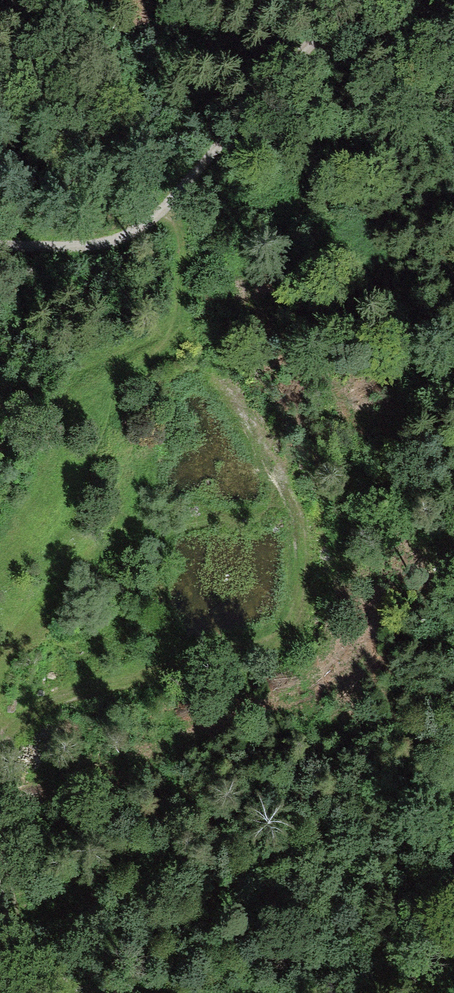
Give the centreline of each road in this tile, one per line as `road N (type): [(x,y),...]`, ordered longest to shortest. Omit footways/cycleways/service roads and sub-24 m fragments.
road 1 (track): [(0,239),(104,241),(148,224),(334,0)]
road 2 (track): [(105,29),(119,87),(178,190),(194,244),(187,310)]
road 3 (track): [(0,657),(97,544),(129,518),(150,514)]
road 4 (track): [(133,992),(0,971)]

